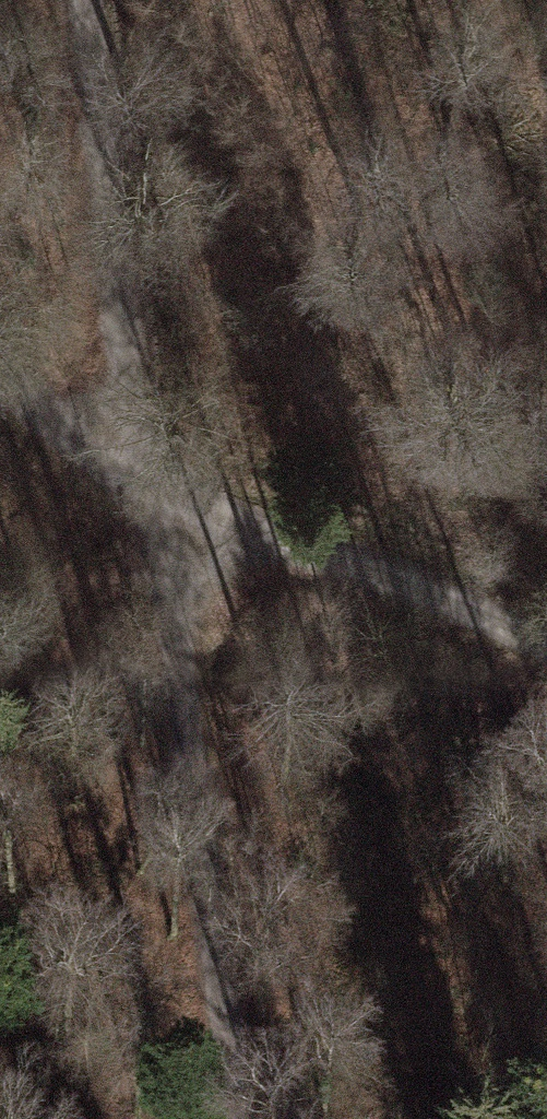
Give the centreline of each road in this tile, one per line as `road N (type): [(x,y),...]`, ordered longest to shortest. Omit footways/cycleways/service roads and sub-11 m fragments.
road 1 (track): [(0,383),(136,479),(546,659)]
road 2 (track): [(167,579),(136,479),(83,0)]
road 3 (track): [(167,579),(201,883),(241,1118)]

